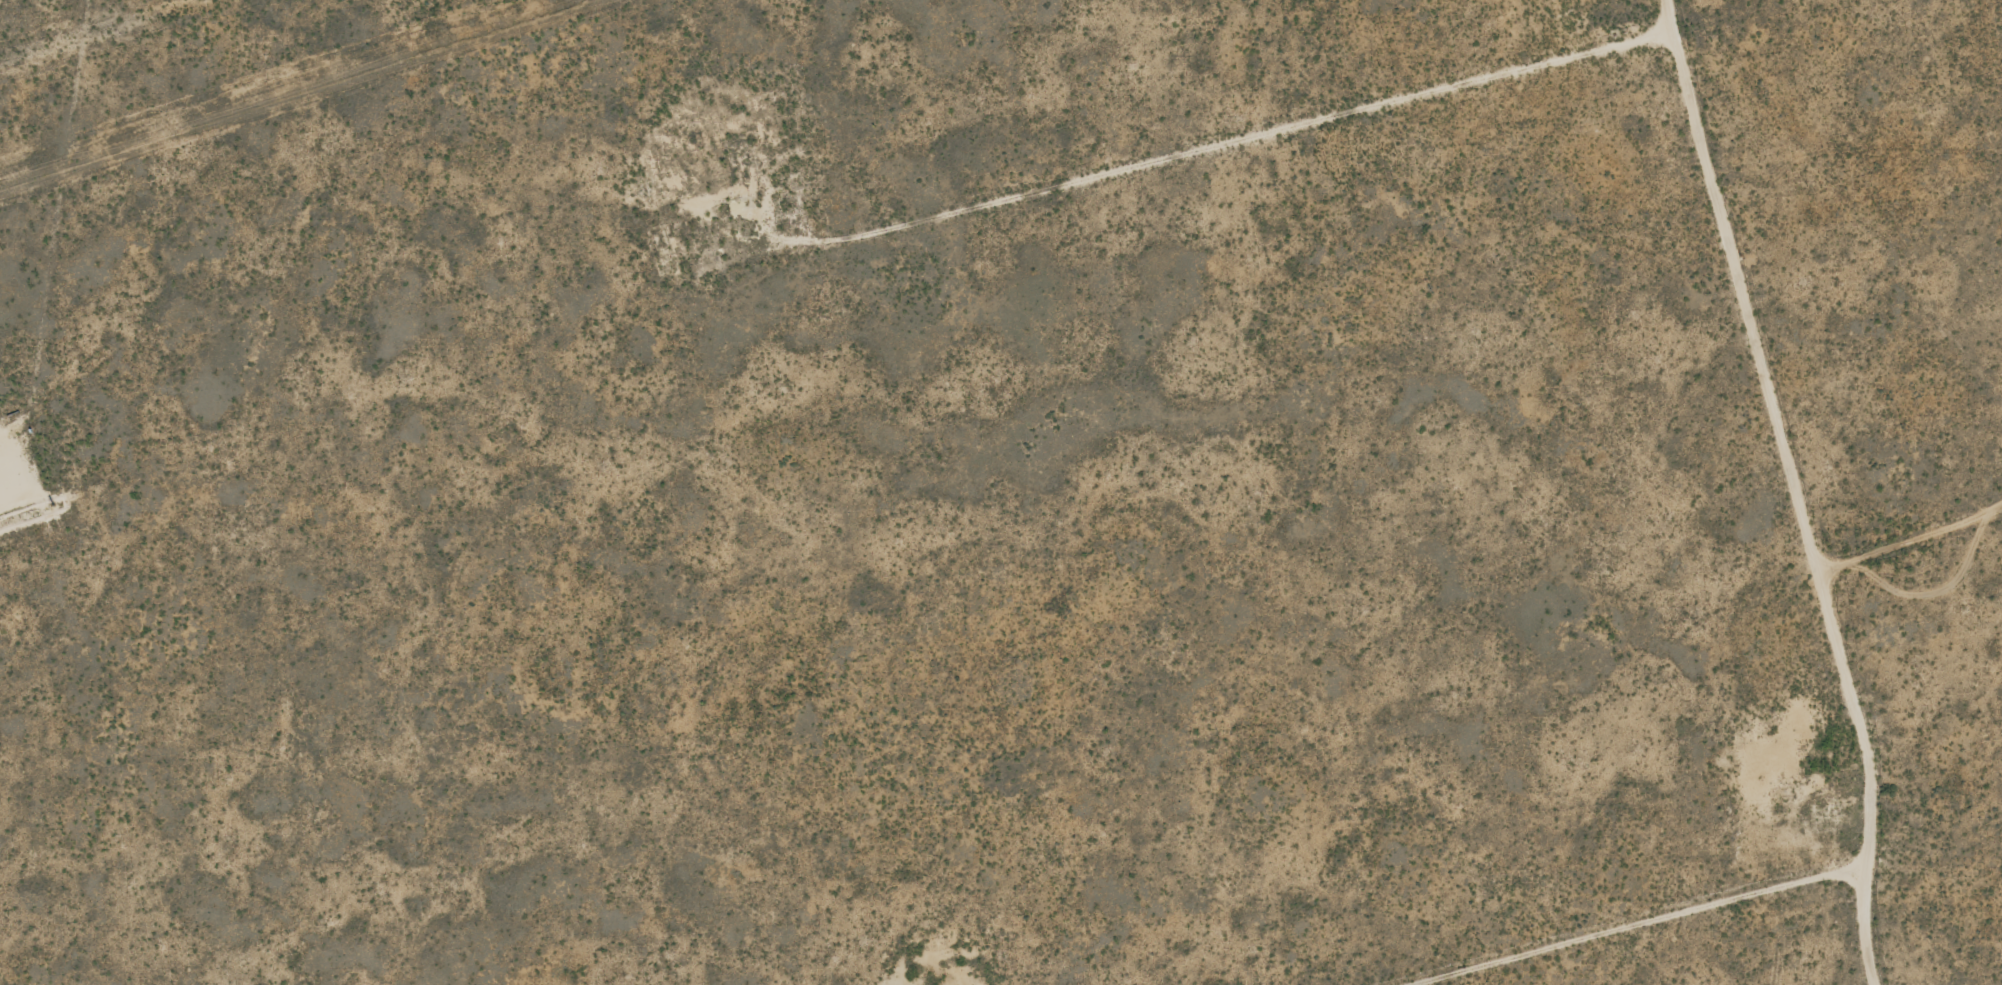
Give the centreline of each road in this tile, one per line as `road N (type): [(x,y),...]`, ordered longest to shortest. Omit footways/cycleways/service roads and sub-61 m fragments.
road 1 (track): [(1881,790),(1665,0)]
road 2 (track): [(1881,984),(1855,873),(1881,790)]
road 3 (track): [(2001,510),(1821,569)]

